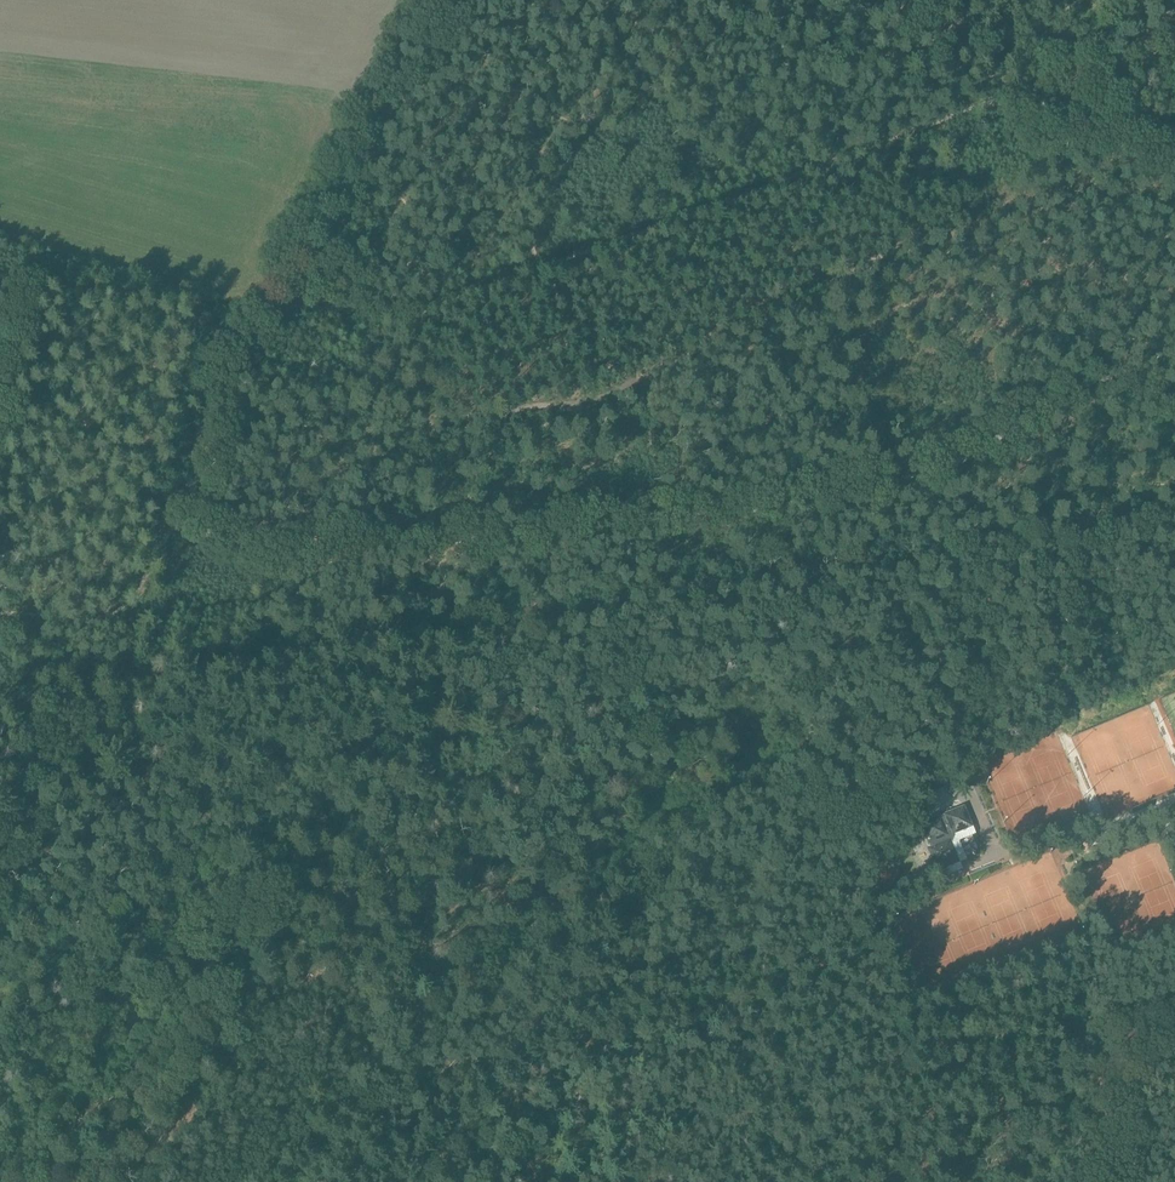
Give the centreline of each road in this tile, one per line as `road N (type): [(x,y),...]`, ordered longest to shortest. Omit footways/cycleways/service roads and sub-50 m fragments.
road 1 (track): [(1174,416),(1154,407),(1078,412),(934,465),(718,516),(356,526),(297,552),(249,554),(198,527)]
road 2 (track): [(161,531),(208,301)]
road 3 (track): [(261,321),(223,372),(222,449),(198,497),(198,527)]
road 4 (track): [(1174,149),(1044,127),(1005,99)]
road 5 (track): [(0,406),(18,285)]

